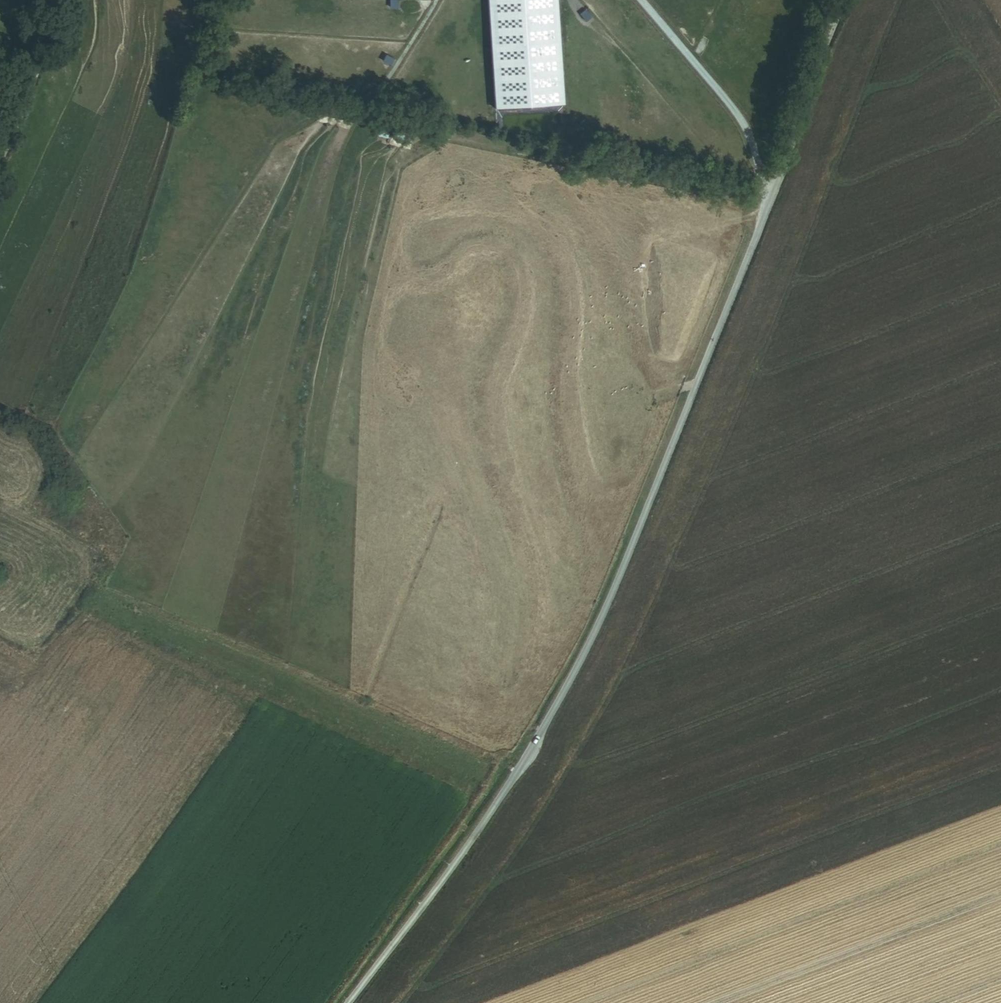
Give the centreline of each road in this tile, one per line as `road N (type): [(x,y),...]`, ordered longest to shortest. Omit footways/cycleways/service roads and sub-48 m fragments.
road 1 (unclassified): [(853,0),(606,625),(477,839),(349,1002)]
road 2 (track): [(42,0),(53,77),(0,183)]

